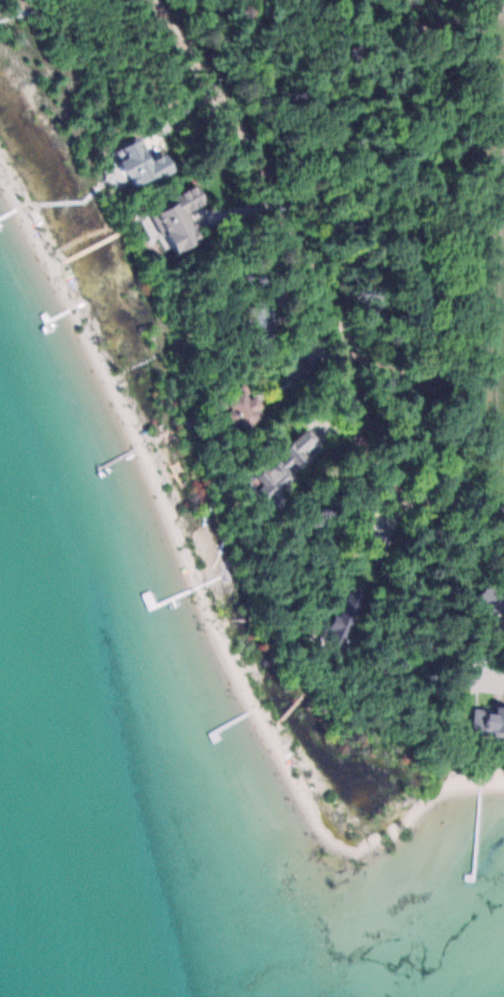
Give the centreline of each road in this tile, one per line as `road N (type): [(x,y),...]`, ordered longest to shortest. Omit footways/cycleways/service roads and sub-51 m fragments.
road 1 (residential): [(156,0),(316,266),(341,381),(389,476),(427,505),(503,517)]

